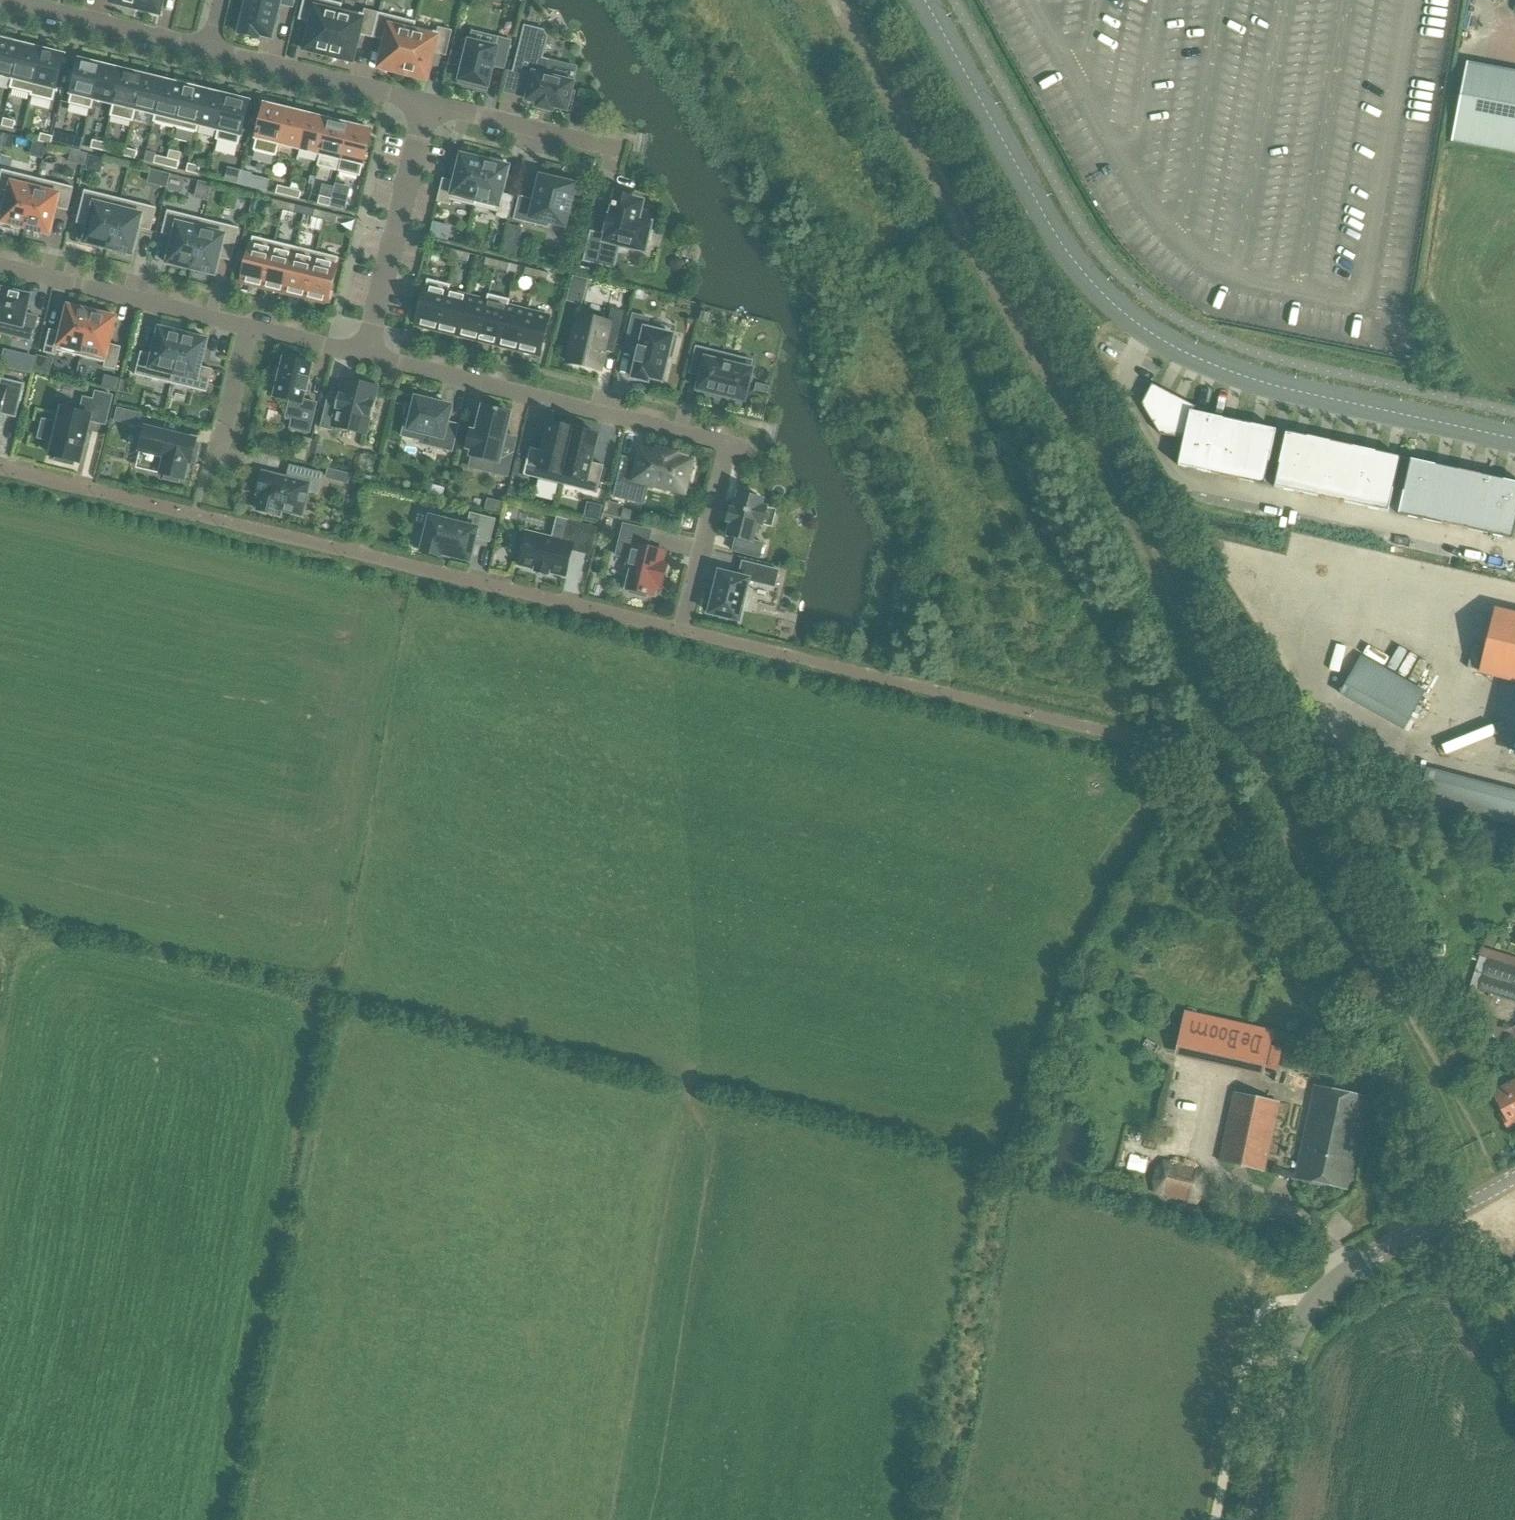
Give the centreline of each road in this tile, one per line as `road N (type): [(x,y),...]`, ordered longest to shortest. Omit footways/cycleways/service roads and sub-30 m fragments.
road 1 (tertiary): [(1514,438),(1251,379),(1136,322),(1063,244),(926,0)]
road 2 (residential): [(681,630),(0,469)]
road 3 (residential): [(363,354),(724,454),(681,630)]
road 4 (tertiary): [(1253,1519),(1287,1356),(1306,1313),(1343,1276),(1514,1178)]
road 5 (residential): [(426,103),(363,354)]
road 6 (residential): [(0,266),(249,327)]
road 7 (residential): [(212,52),(426,103)]
road 8 (residential): [(20,0),(212,52)]
road 9 (residential): [(426,103),(618,149)]
road 10 (residential): [(249,327),(217,454)]

